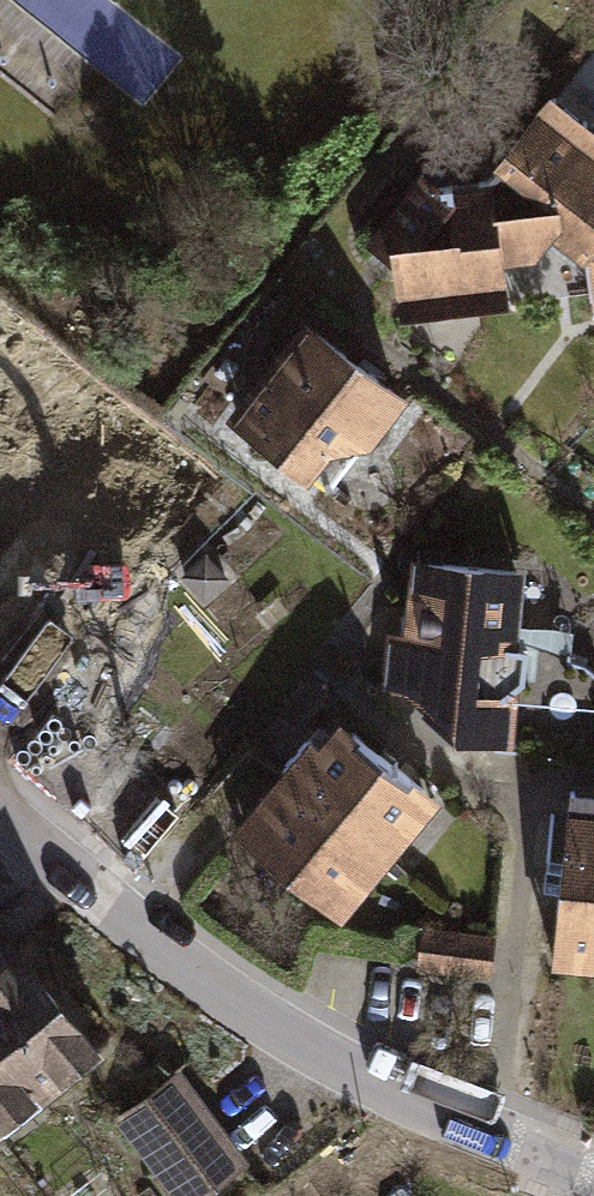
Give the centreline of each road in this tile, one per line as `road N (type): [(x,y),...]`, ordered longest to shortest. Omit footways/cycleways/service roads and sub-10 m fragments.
road 1 (residential): [(593,1168),(319,1048),(0,807)]

